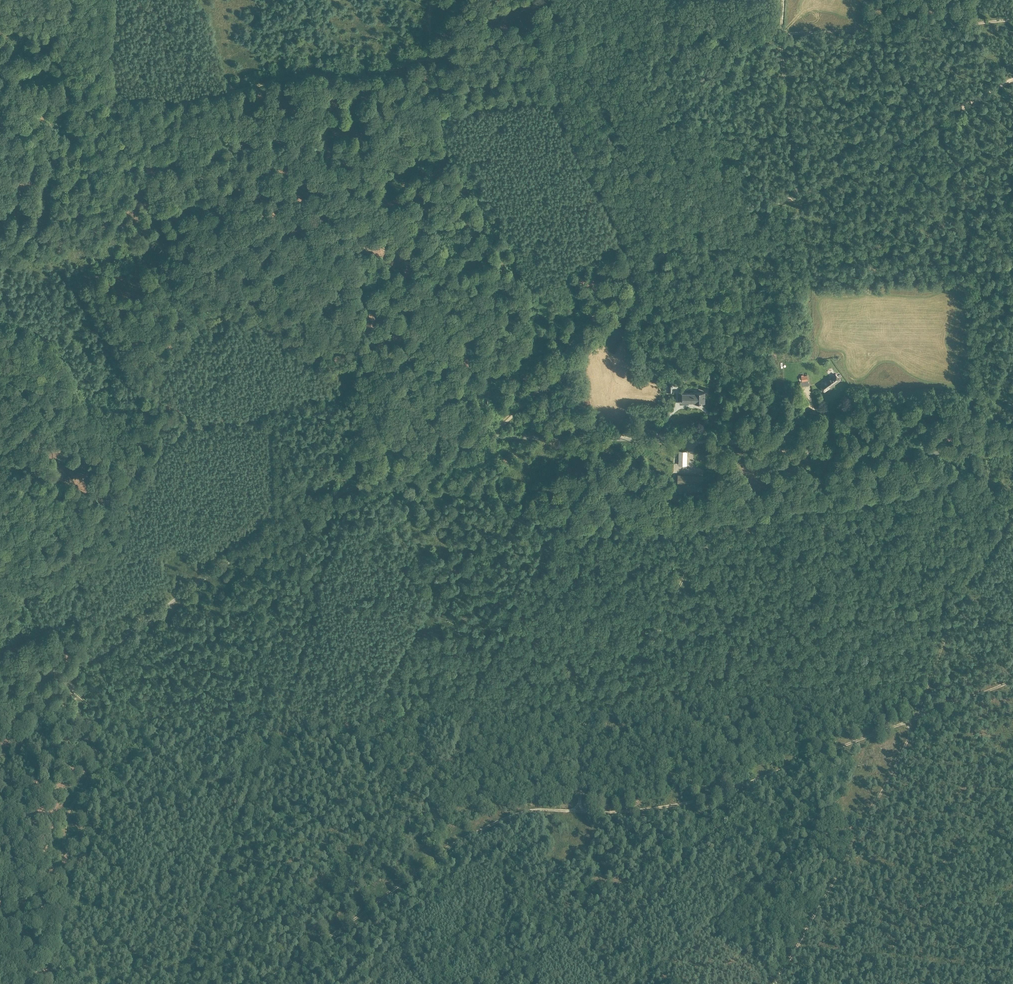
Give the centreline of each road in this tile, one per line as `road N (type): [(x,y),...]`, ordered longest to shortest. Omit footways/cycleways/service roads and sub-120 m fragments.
road 1 (track): [(491,439),(611,300),(693,231),(821,188),(1012,82)]
road 2 (track): [(0,700),(120,645),(318,506),(491,439)]
road 3 (track): [(1012,509),(963,596),(897,761),(772,983)]
road 4 (track): [(1012,449),(832,460),(689,440),(491,439)]
road 5 (track): [(432,0),(433,66),(452,167),(565,353),(581,415),(596,436)]
road 6 (track): [(582,809),(585,721),(628,684),(708,547),(775,499),(807,456)]
road 7 (track): [(433,66),(298,78),(187,103),(0,93)]
road 8 (track): [(262,983),(487,823),(538,809),(582,809)]
road 9 (track): [(582,809),(701,799),(915,719)]
road 10 (track): [(52,983),(73,864),(63,836),(103,726),(57,675)]
road 11 (track): [(1012,21),(781,34),(782,0)]
road 12 (track): [(781,34),(774,42),(800,197)]

